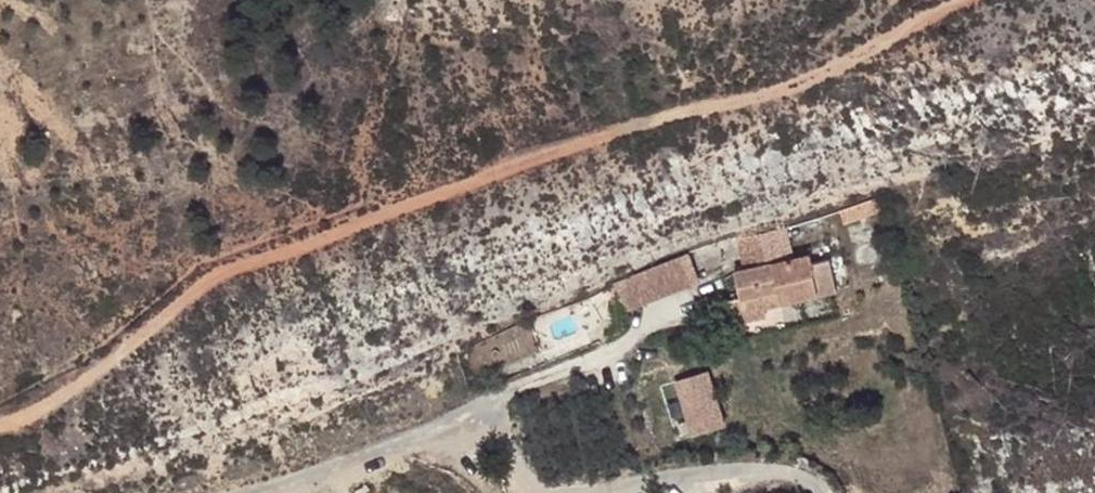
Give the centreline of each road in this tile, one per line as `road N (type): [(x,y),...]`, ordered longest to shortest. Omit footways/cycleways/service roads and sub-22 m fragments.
road 1 (track): [(0,417),(85,398),(197,307),(349,241),(842,64),(961,0)]
road 2 (residential): [(269,492),(467,430),(506,437),(538,492)]
road 3 (residential): [(627,492),(723,473),(796,474),(813,492)]

